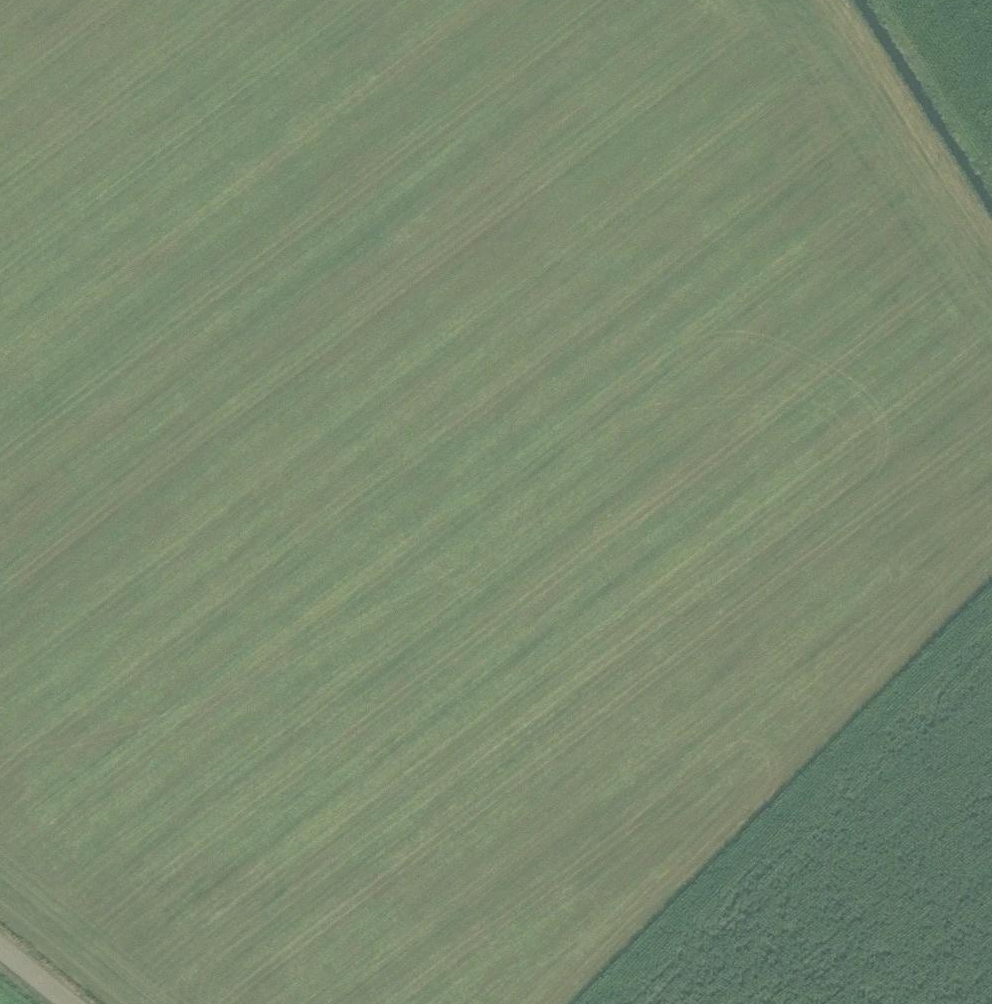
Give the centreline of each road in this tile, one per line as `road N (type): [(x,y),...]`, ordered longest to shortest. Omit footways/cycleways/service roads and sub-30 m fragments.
road 1 (track): [(991,253),(821,0)]

